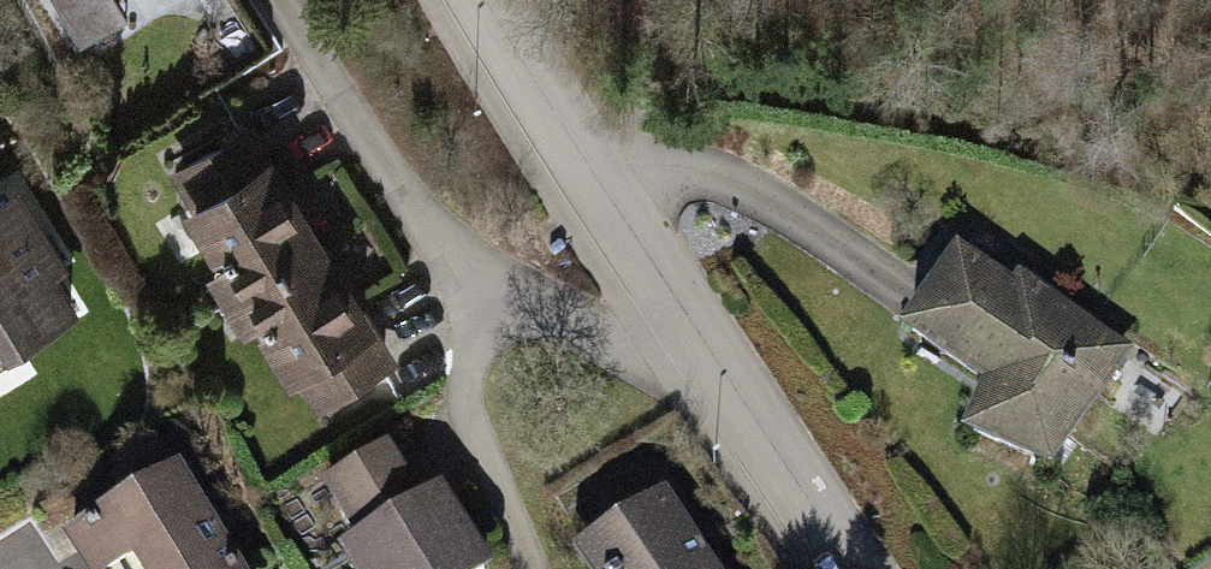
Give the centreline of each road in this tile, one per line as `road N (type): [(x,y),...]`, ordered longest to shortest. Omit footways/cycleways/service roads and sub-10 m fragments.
road 1 (residential): [(855,568),(489,0)]
road 2 (track): [(630,166),(658,0)]

